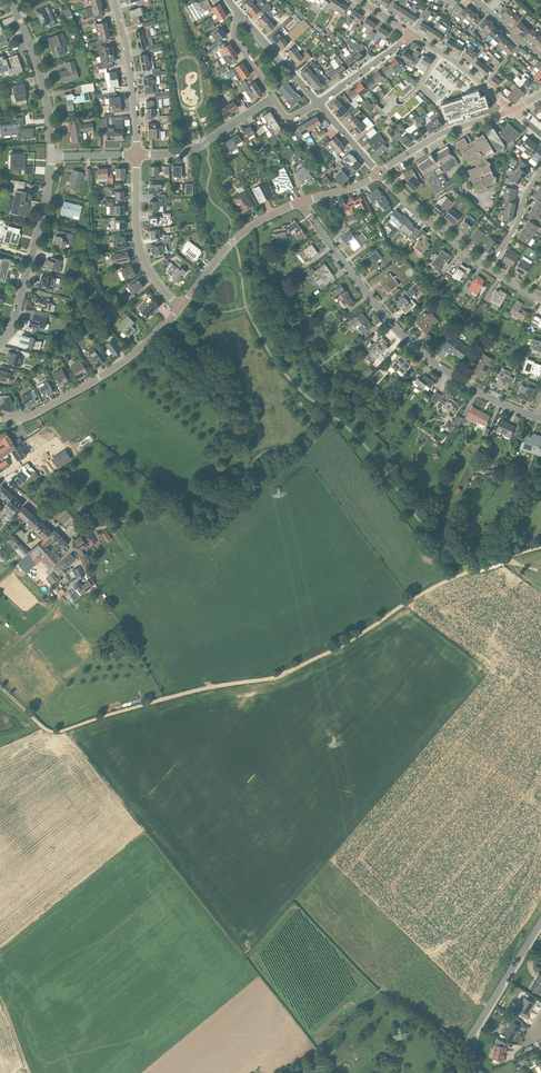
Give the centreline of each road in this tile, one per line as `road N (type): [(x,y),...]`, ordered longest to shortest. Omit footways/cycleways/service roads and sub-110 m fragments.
road 1 (track): [(0,687),(57,732),(184,694),(272,678),(436,586),(540,546)]
road 2 (residential): [(537,418),(432,361),(381,311),(300,203)]
road 3 (tertiary): [(0,419),(35,413),(102,376),(179,308)]
road 4 (residential): [(0,344),(15,322),(52,157)]
road 5 (tertiary): [(458,1072),(461,1052),(540,922)]
road 6 (residential): [(179,308),(138,243),(136,156)]
road 7 (residential): [(52,157),(38,59),(12,0)]
road 8 (tertiary): [(179,308),(247,229),(300,203)]
road 9 (residential): [(136,156),(129,62),(113,0)]
road 10 (residential): [(136,156),(196,147),(272,97)]
road 11 (tertiary): [(378,174),(442,133),(512,111)]
road 12 (residential): [(489,268),(378,174)]
road 13 (residential): [(512,111),(414,35)]
road 14 (residential): [(318,103),(238,10)]

